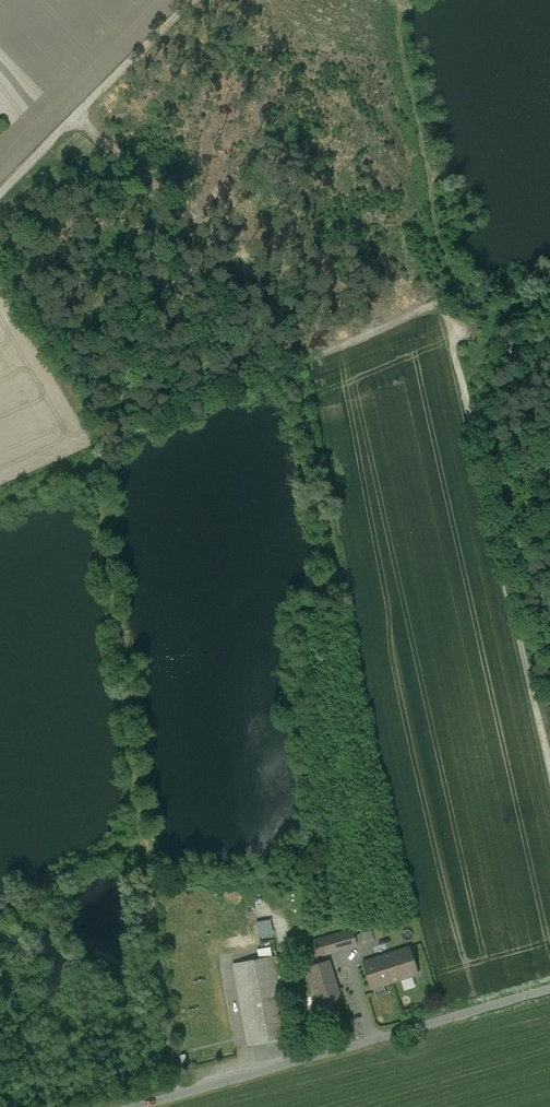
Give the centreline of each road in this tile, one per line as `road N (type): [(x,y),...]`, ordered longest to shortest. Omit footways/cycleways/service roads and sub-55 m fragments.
road 1 (track): [(0,277),(95,433),(110,443),(442,299)]
road 2 (track): [(442,299),(549,763)]
road 3 (unclassified): [(146,1106),(549,990)]
road 4 (track): [(179,1098),(151,892)]

